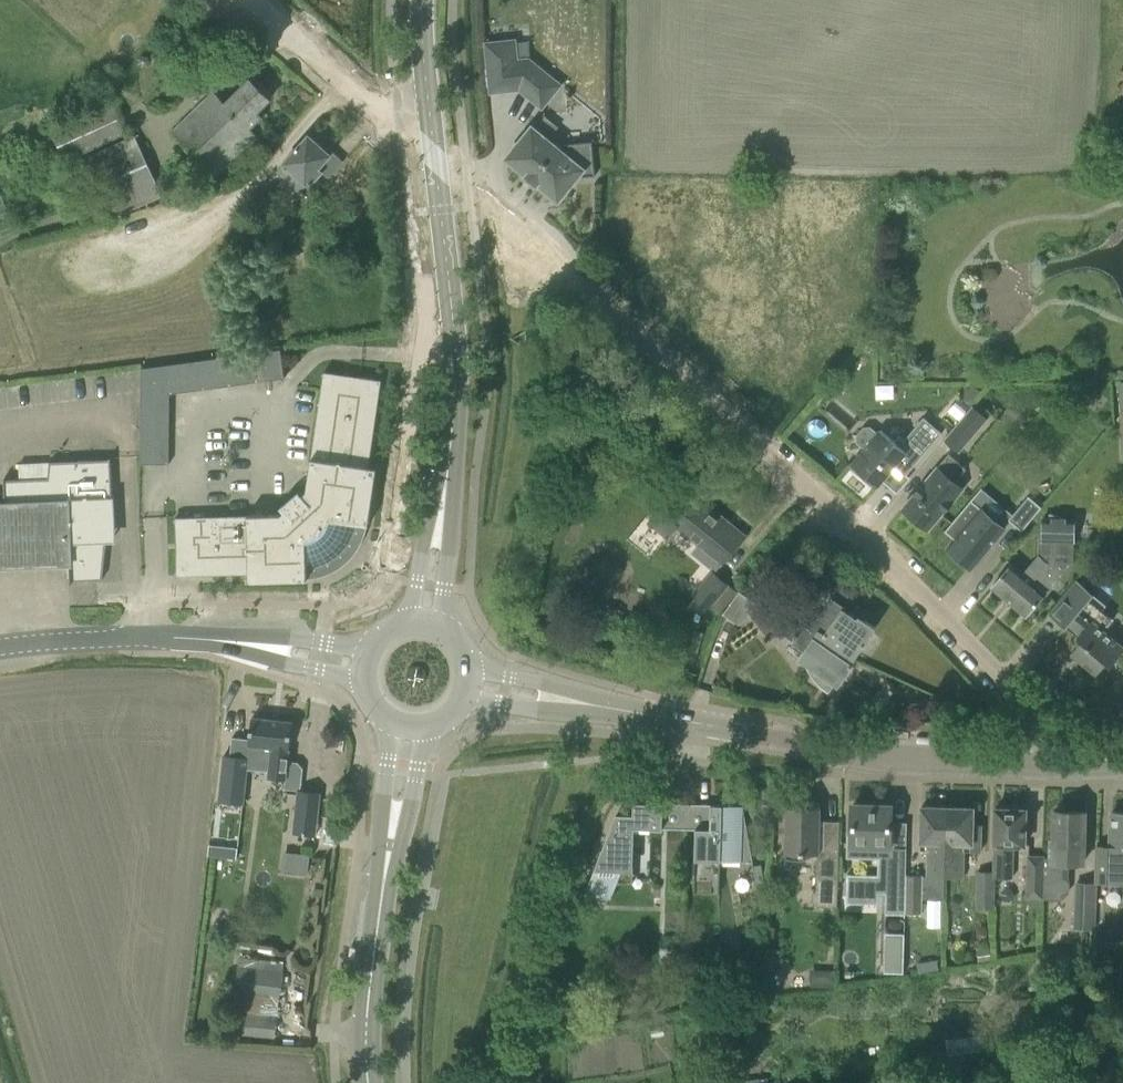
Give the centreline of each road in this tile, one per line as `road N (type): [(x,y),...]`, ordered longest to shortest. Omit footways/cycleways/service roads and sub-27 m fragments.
road 1 (residential): [(1027,763),(1027,708),(860,538),(495,200)]
road 2 (secondary): [(424,626),(454,352),(424,0)]
road 3 (unclassified): [(1027,763),(916,761),(466,682)]
road 4 (unclassified): [(0,650),(168,643),(366,664)]
road 5 (secondary): [(368,1082),(363,1035),(409,726)]

